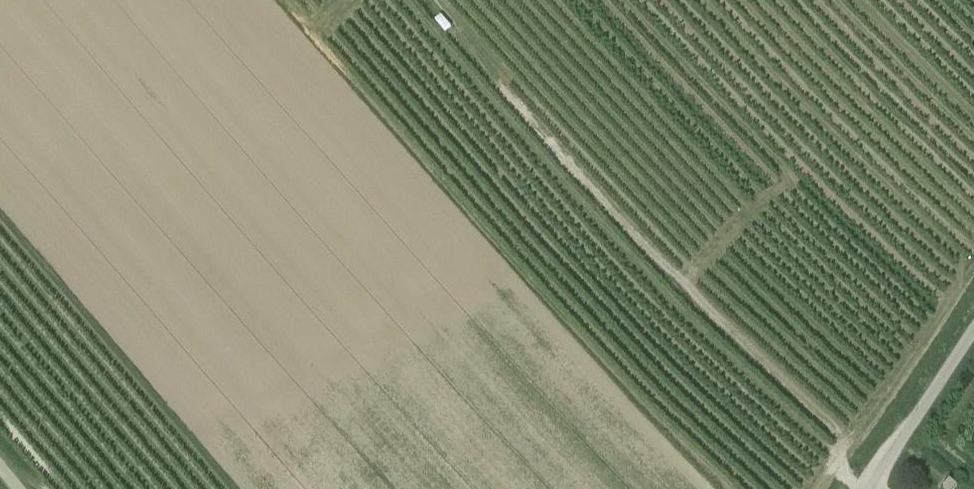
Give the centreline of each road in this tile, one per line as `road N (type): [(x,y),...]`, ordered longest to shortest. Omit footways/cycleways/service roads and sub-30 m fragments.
road 1 (unclassified): [(871,488),(973,329)]

